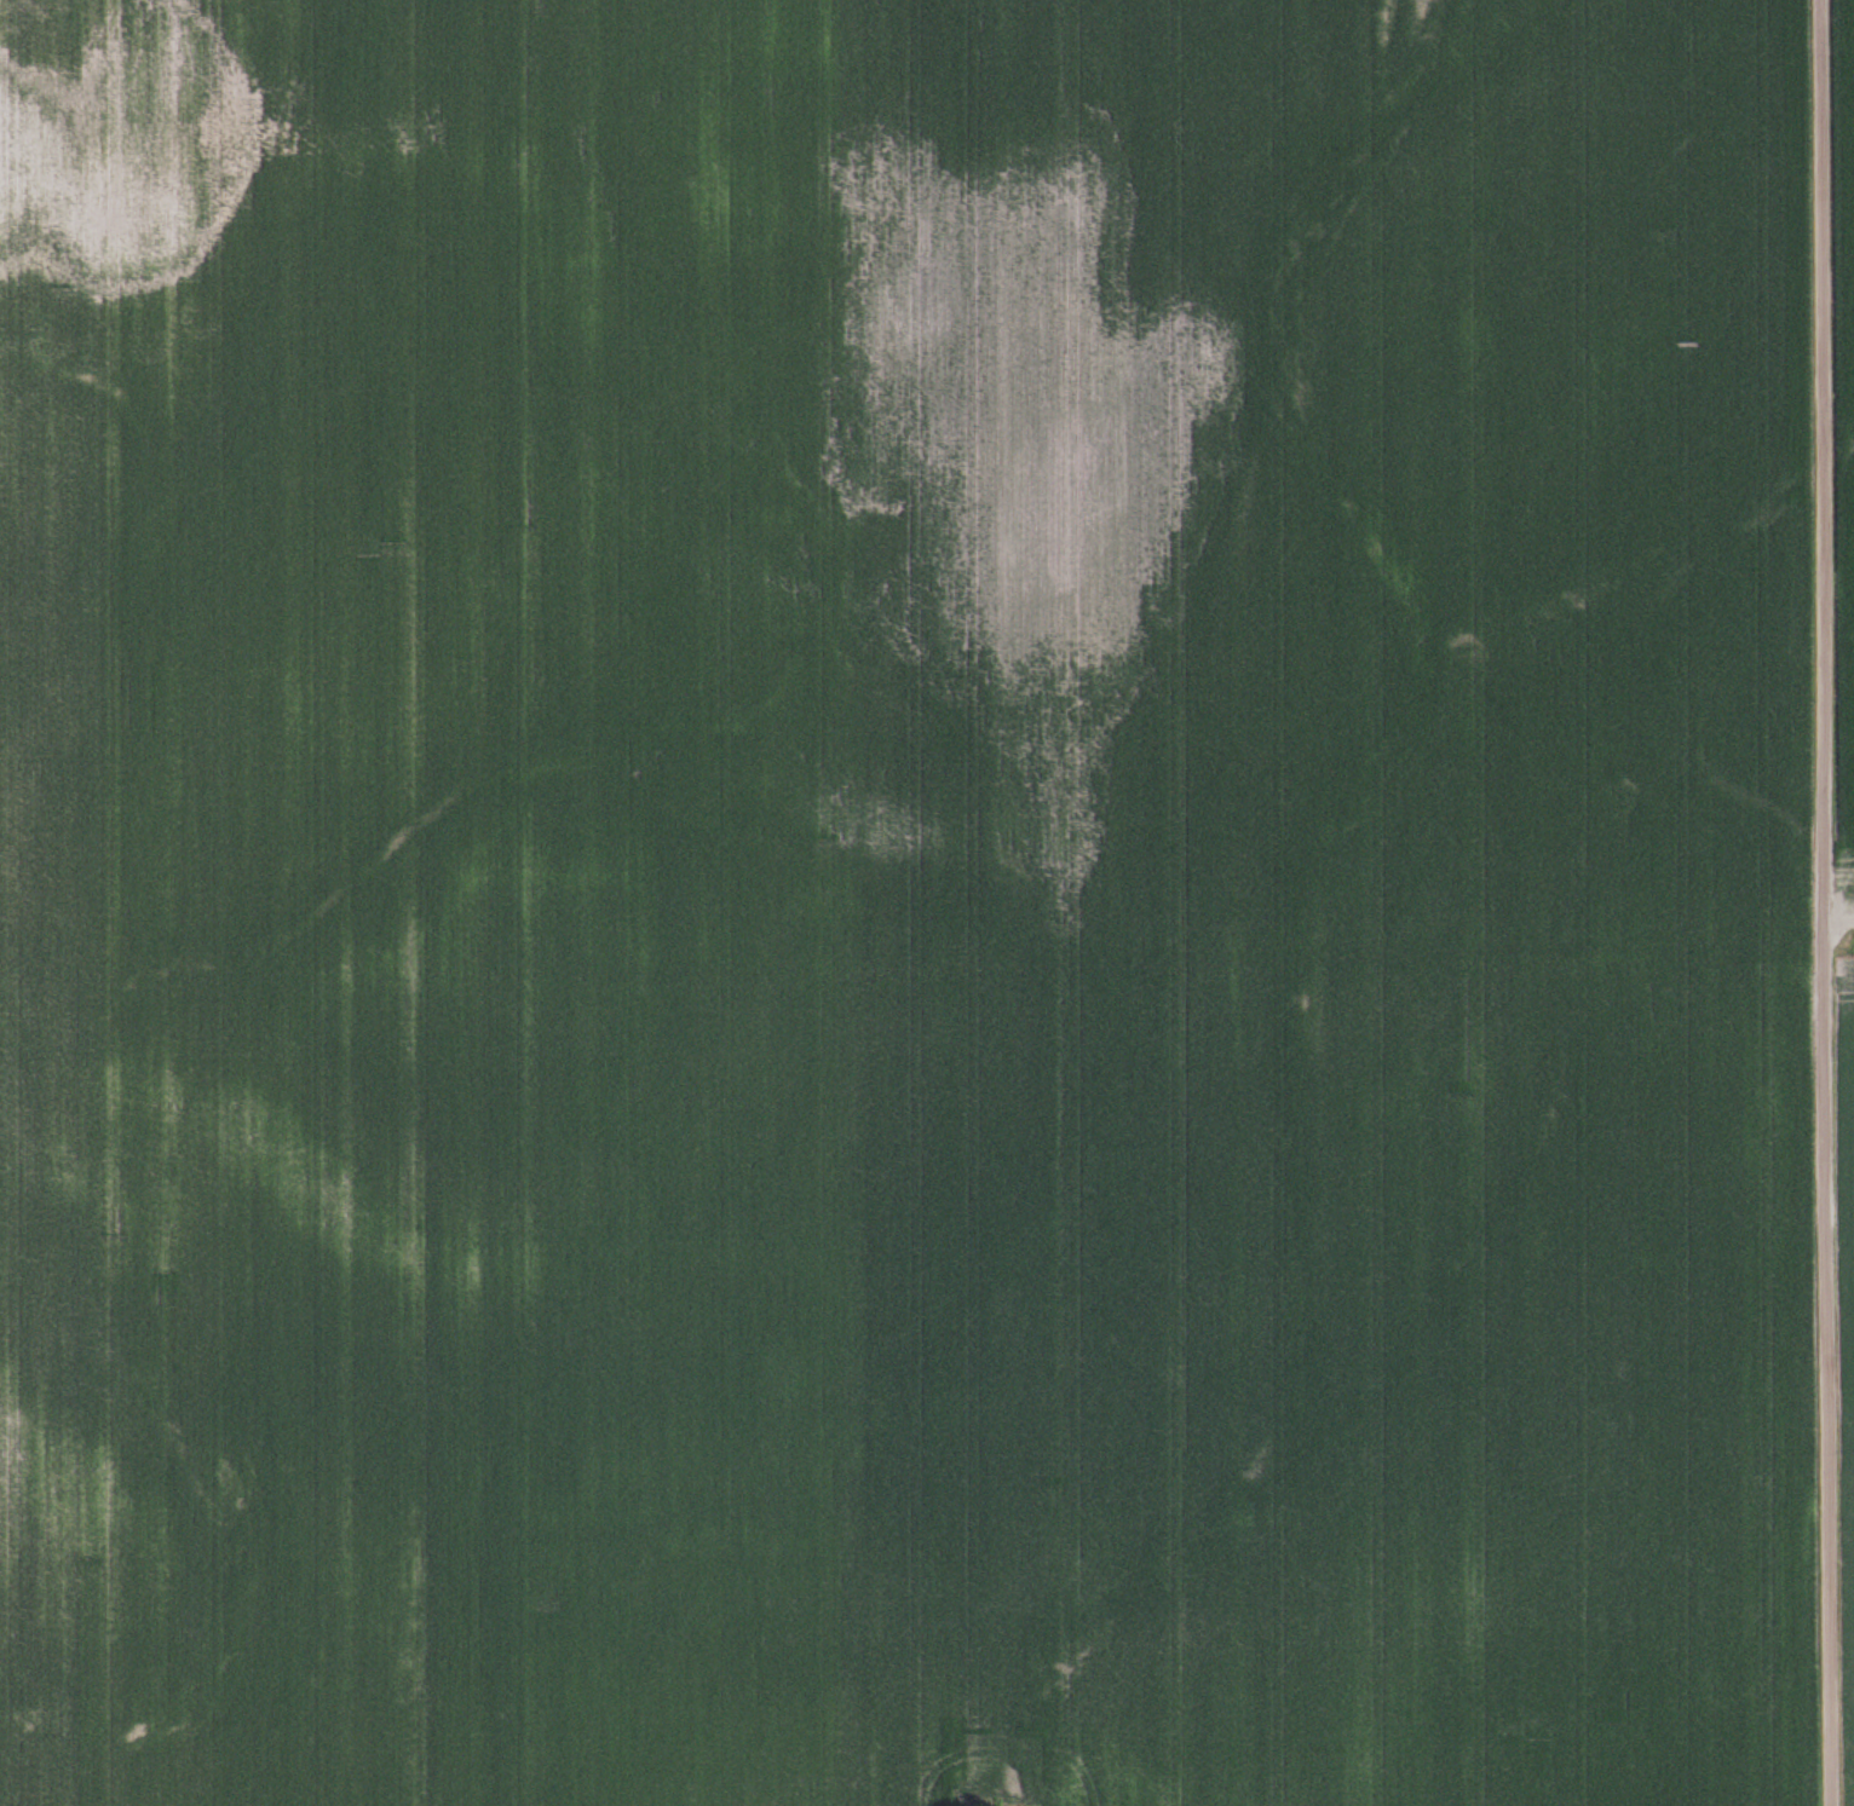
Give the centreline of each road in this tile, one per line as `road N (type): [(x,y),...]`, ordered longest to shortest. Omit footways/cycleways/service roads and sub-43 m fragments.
road 1 (residential): [(1828,1805),(1821,0)]

